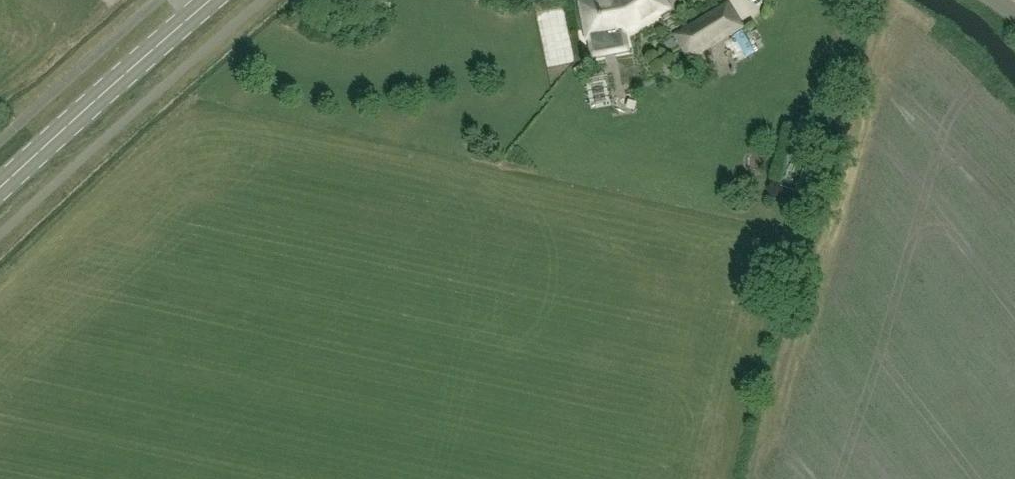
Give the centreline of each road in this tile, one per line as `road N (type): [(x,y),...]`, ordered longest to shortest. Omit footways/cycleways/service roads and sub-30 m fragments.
road 1 (secondary): [(0,193),(220,0)]

